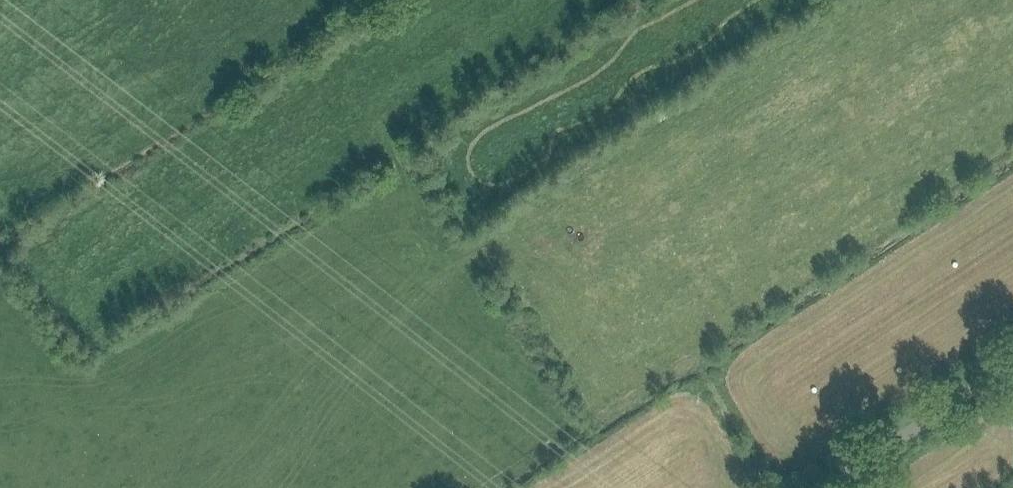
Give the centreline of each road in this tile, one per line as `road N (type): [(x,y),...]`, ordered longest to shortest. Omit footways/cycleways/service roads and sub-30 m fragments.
road 1 (unclassified): [(824,487),(1012,361)]

